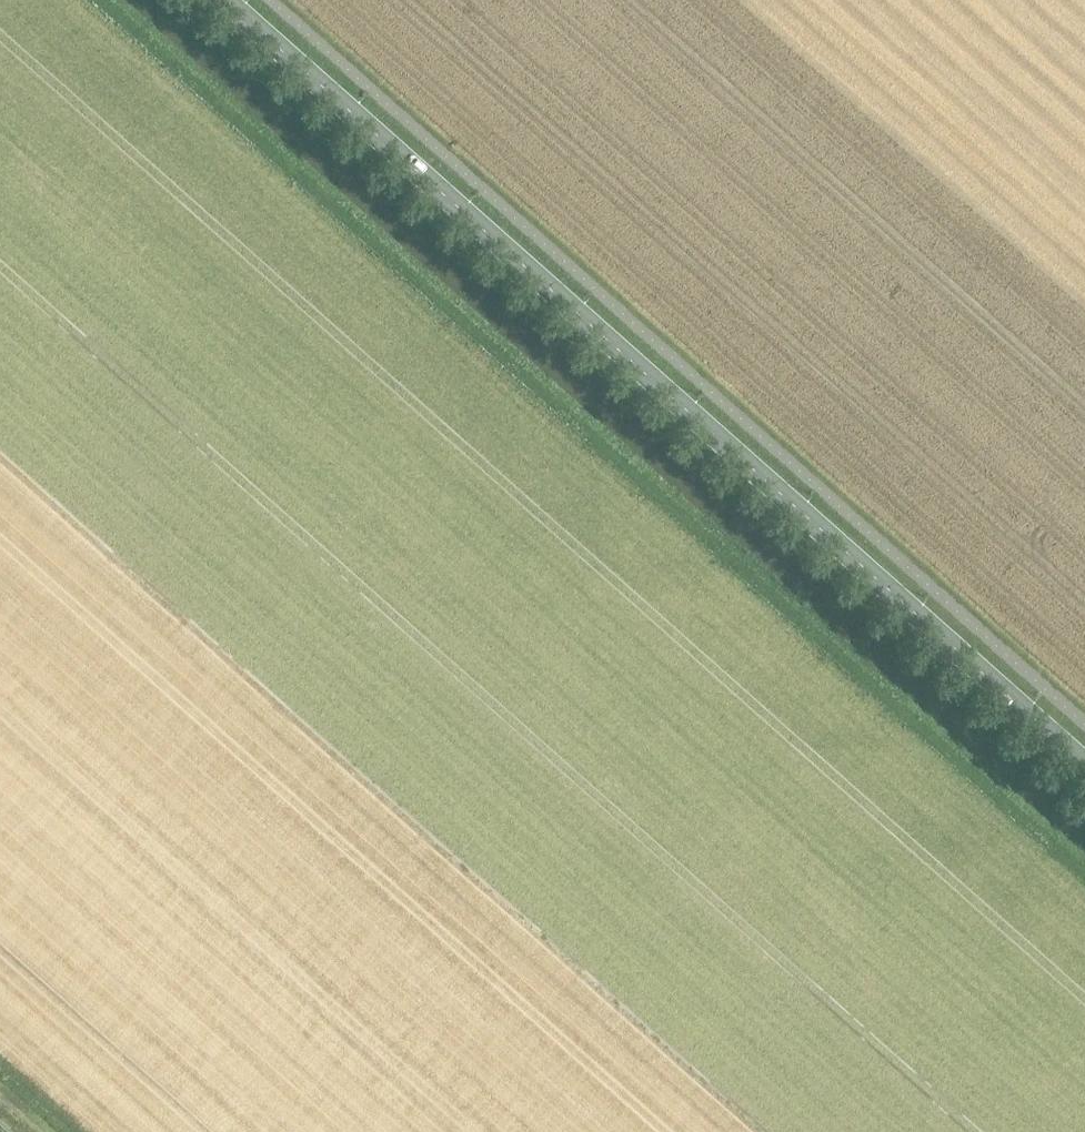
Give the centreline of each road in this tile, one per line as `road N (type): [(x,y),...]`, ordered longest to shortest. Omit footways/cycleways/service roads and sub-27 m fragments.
road 1 (secondary): [(1084,764),(227,0)]

